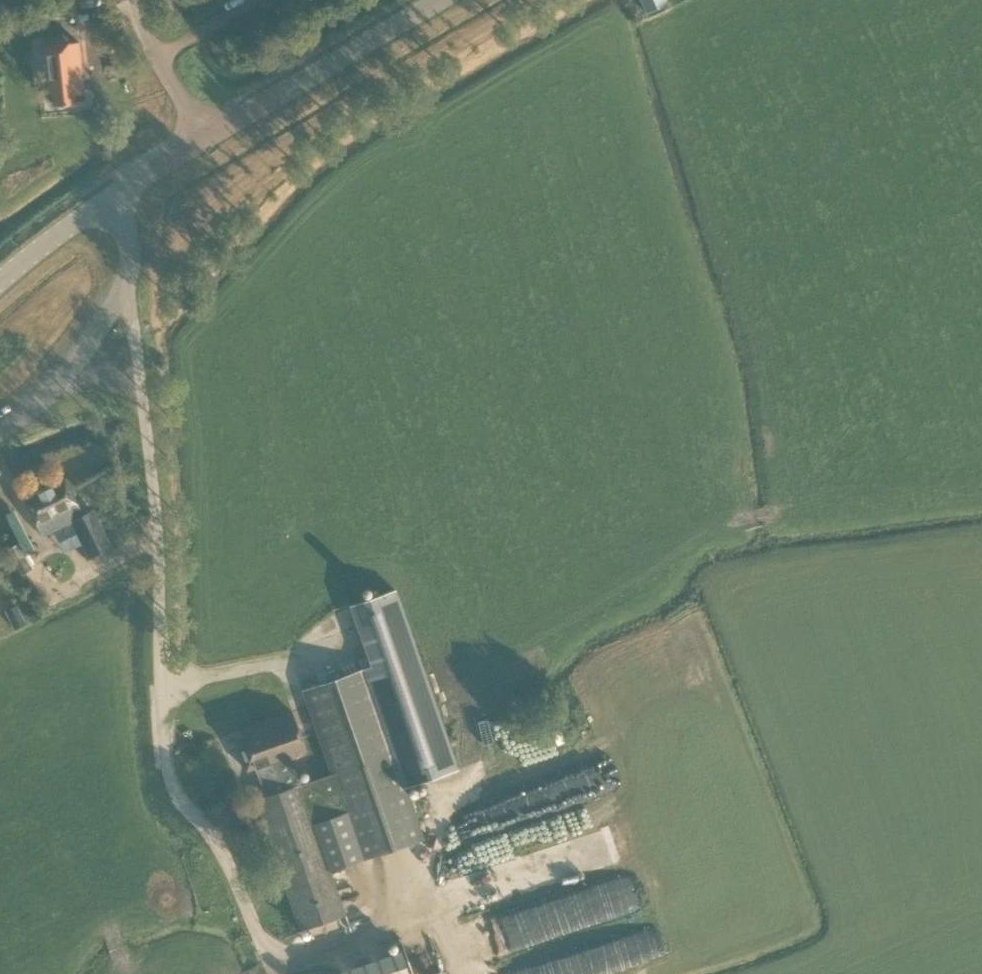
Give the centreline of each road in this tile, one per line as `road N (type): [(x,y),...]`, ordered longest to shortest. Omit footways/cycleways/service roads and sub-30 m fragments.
road 1 (unclassified): [(274,973),(223,849),(186,809),(166,767),(155,499),(127,275)]
road 2 (secondary): [(202,142),(443,0)]
road 3 (residential): [(0,435),(84,356),(127,275)]
road 4 (unclassified): [(202,142),(133,0)]
road 5 (secondary): [(0,279),(123,190)]

